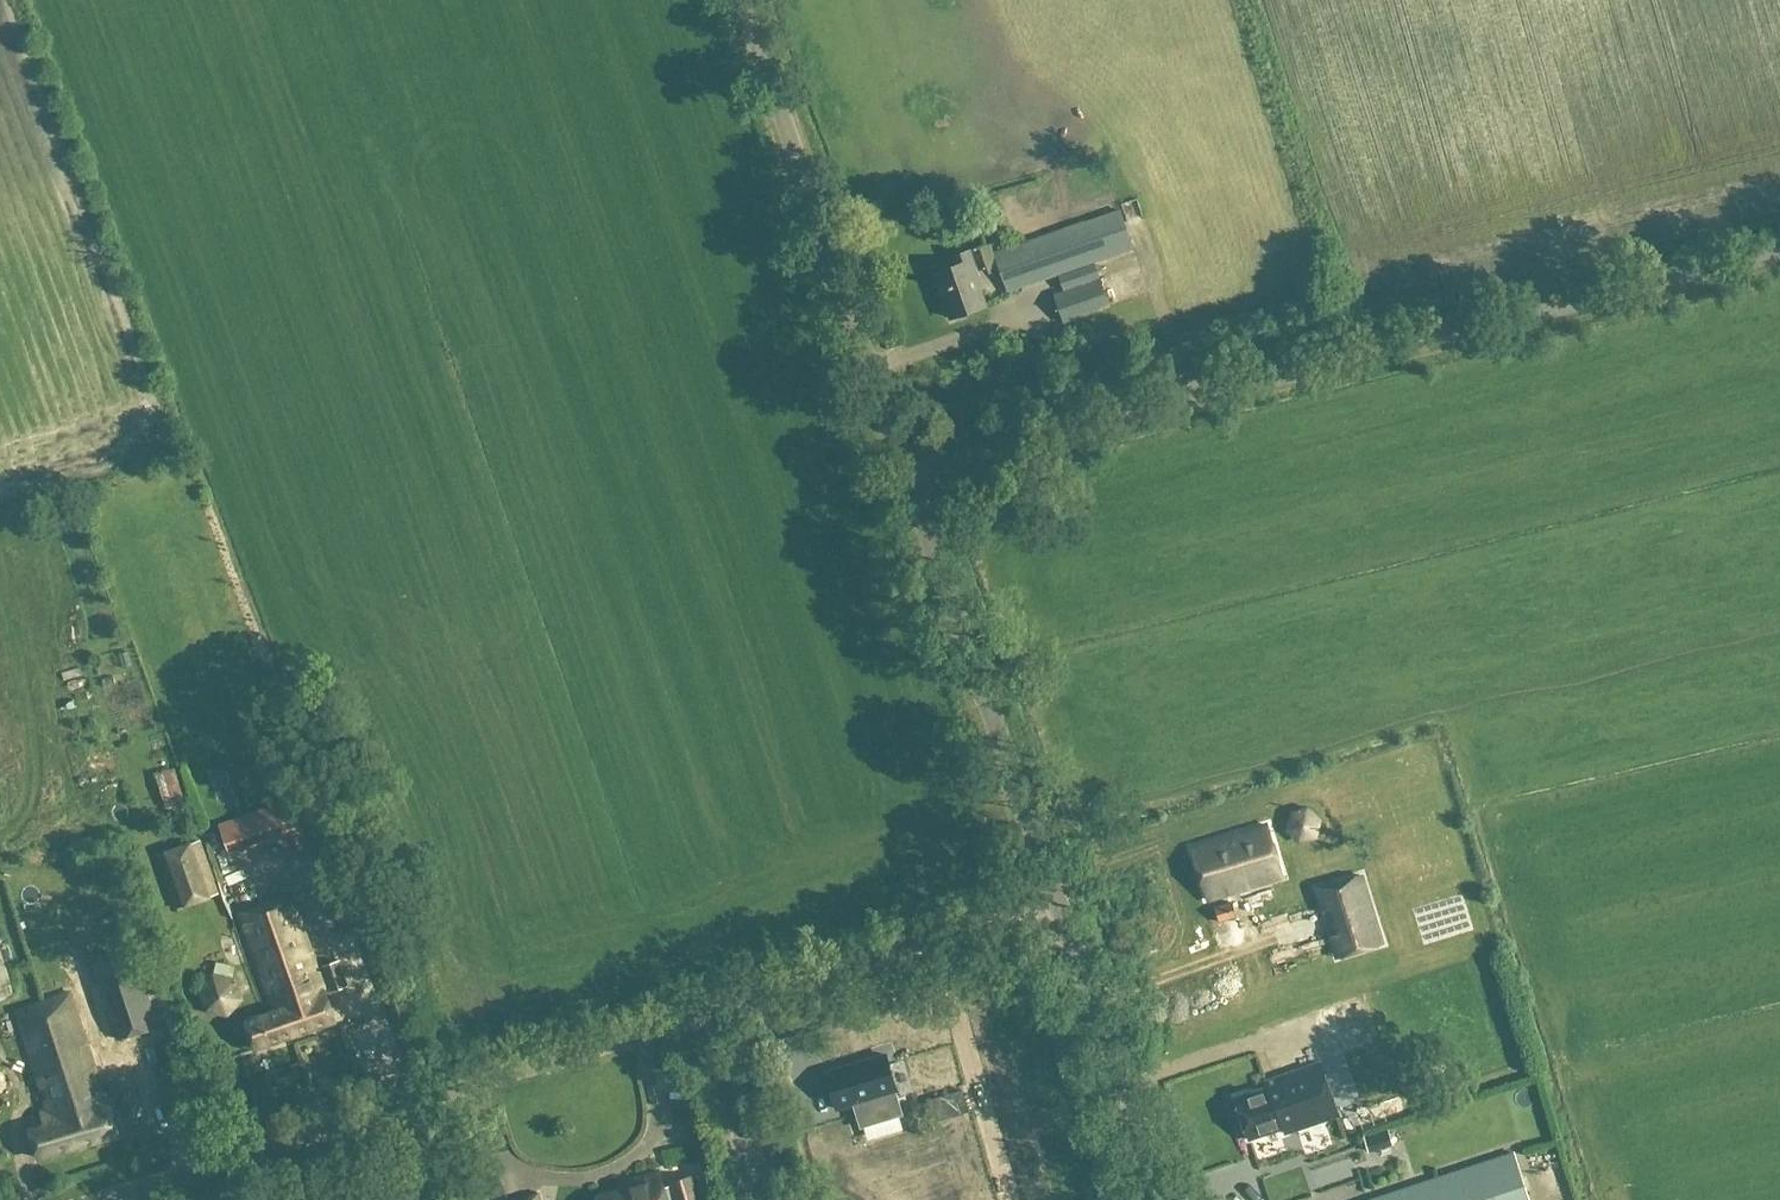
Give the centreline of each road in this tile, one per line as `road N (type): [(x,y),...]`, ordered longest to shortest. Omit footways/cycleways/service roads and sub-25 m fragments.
road 1 (unclassified): [(108,1199),(427,1106),(1052,901)]
road 2 (unclassified): [(903,471),(1779,258)]
road 3 (unclassified): [(903,471),(738,0)]
road 4 (unclassified): [(1052,901),(903,471)]
road 5 (unclassified): [(1159,1199),(1052,901)]

